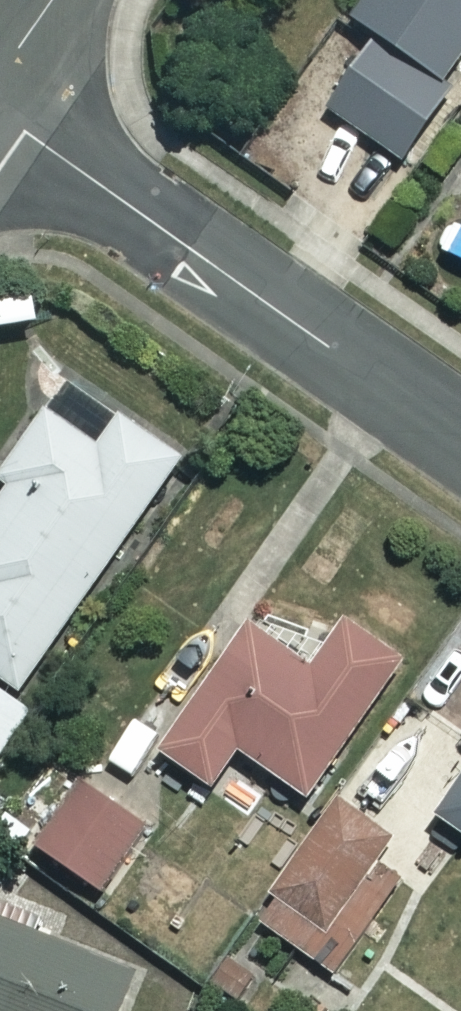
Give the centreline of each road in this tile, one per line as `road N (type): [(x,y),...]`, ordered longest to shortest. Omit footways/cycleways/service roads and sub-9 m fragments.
road 1 (residential): [(0,117),(460,439)]

